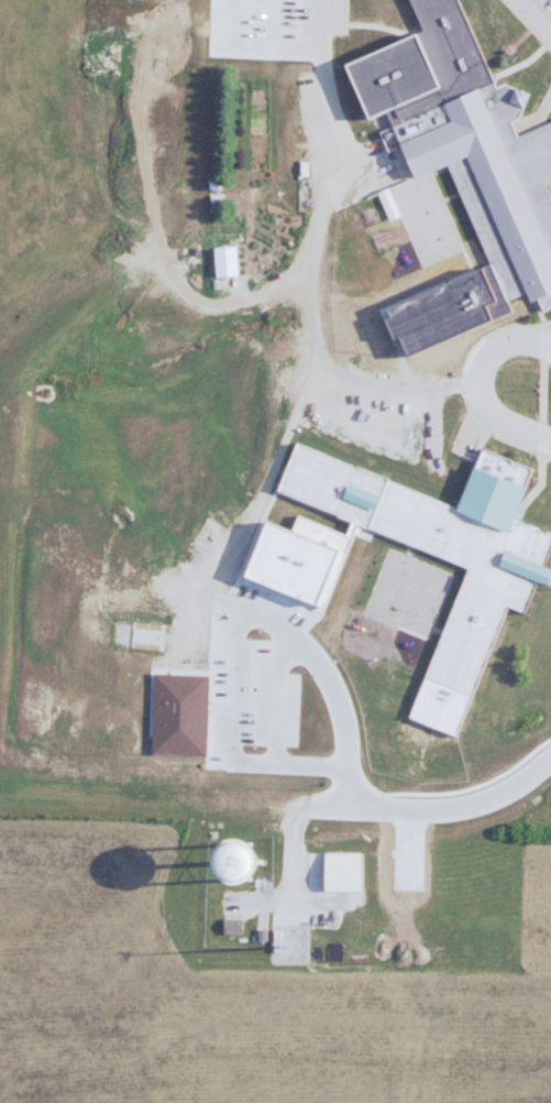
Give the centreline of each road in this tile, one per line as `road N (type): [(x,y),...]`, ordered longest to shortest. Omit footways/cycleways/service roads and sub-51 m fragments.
road 1 (residential): [(550,759),(505,795),(456,806),(317,807),(295,817),(284,898)]

